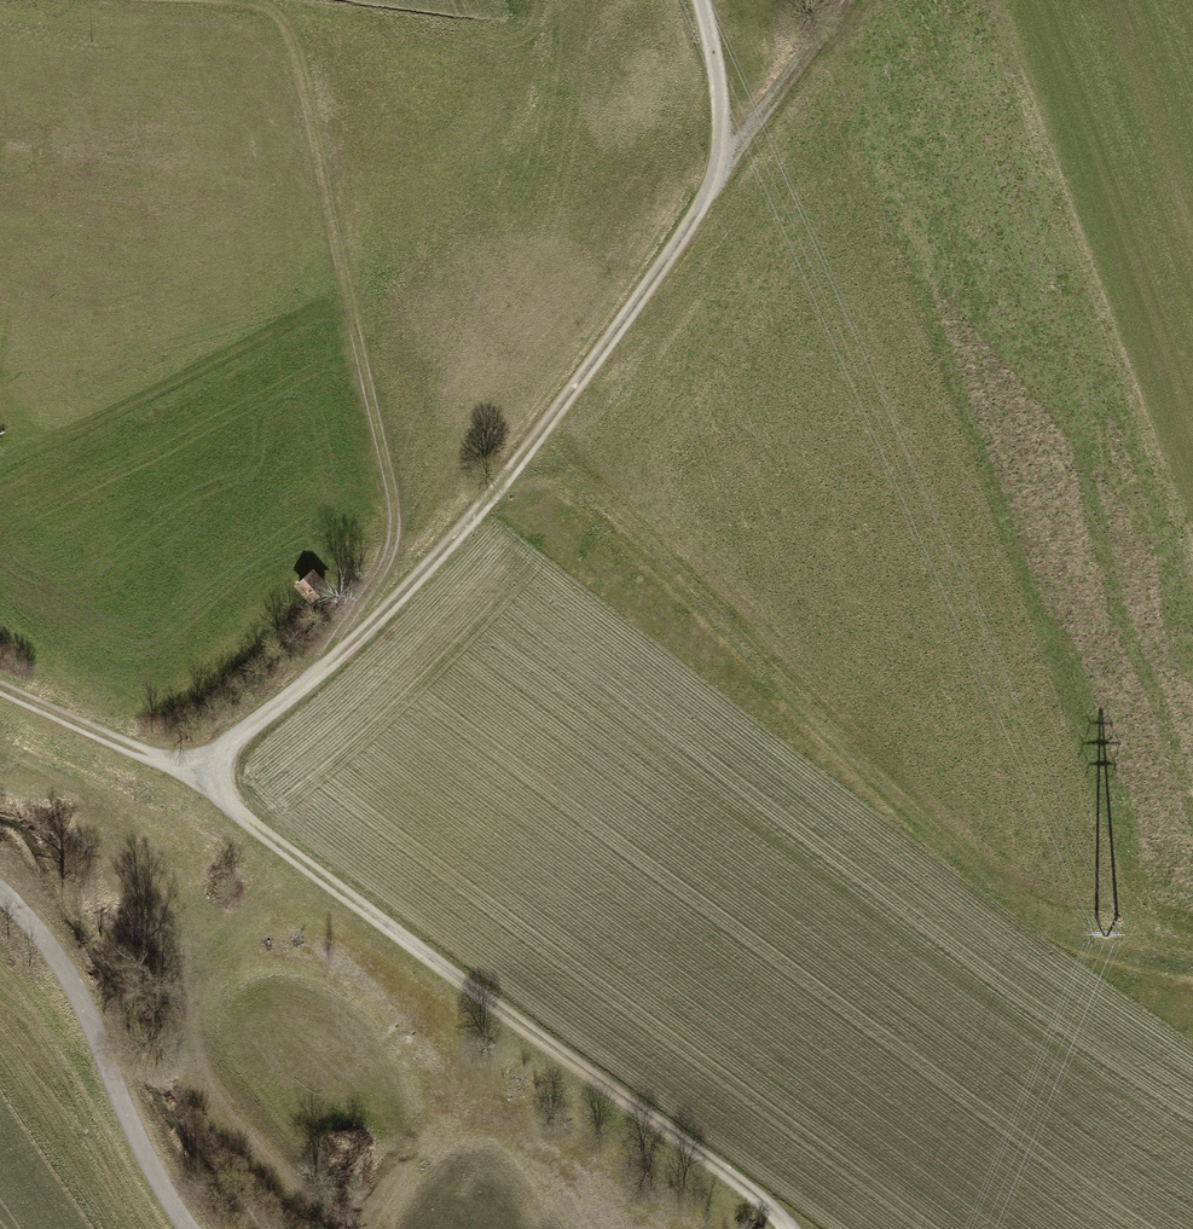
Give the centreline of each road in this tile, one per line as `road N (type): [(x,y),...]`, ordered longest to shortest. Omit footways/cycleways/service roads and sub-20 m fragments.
road 1 (track): [(0,0),(103,12),(283,11),(311,36),(395,539),(306,683)]
road 2 (track): [(0,690),(195,777),(755,1195),(787,1228)]
road 3 (track): [(518,463),(568,479),(698,594),(918,820),(1043,917),(1113,953),(1192,968)]
road 4 (track): [(195,777),(387,610),(518,463),(659,269),(716,171)]
road 5 (track): [(328,1228),(264,1169),(200,1062),(193,989)]
road 6 (track): [(716,171),(851,0)]
road 7 (track): [(701,0),(721,112),(716,171)]

